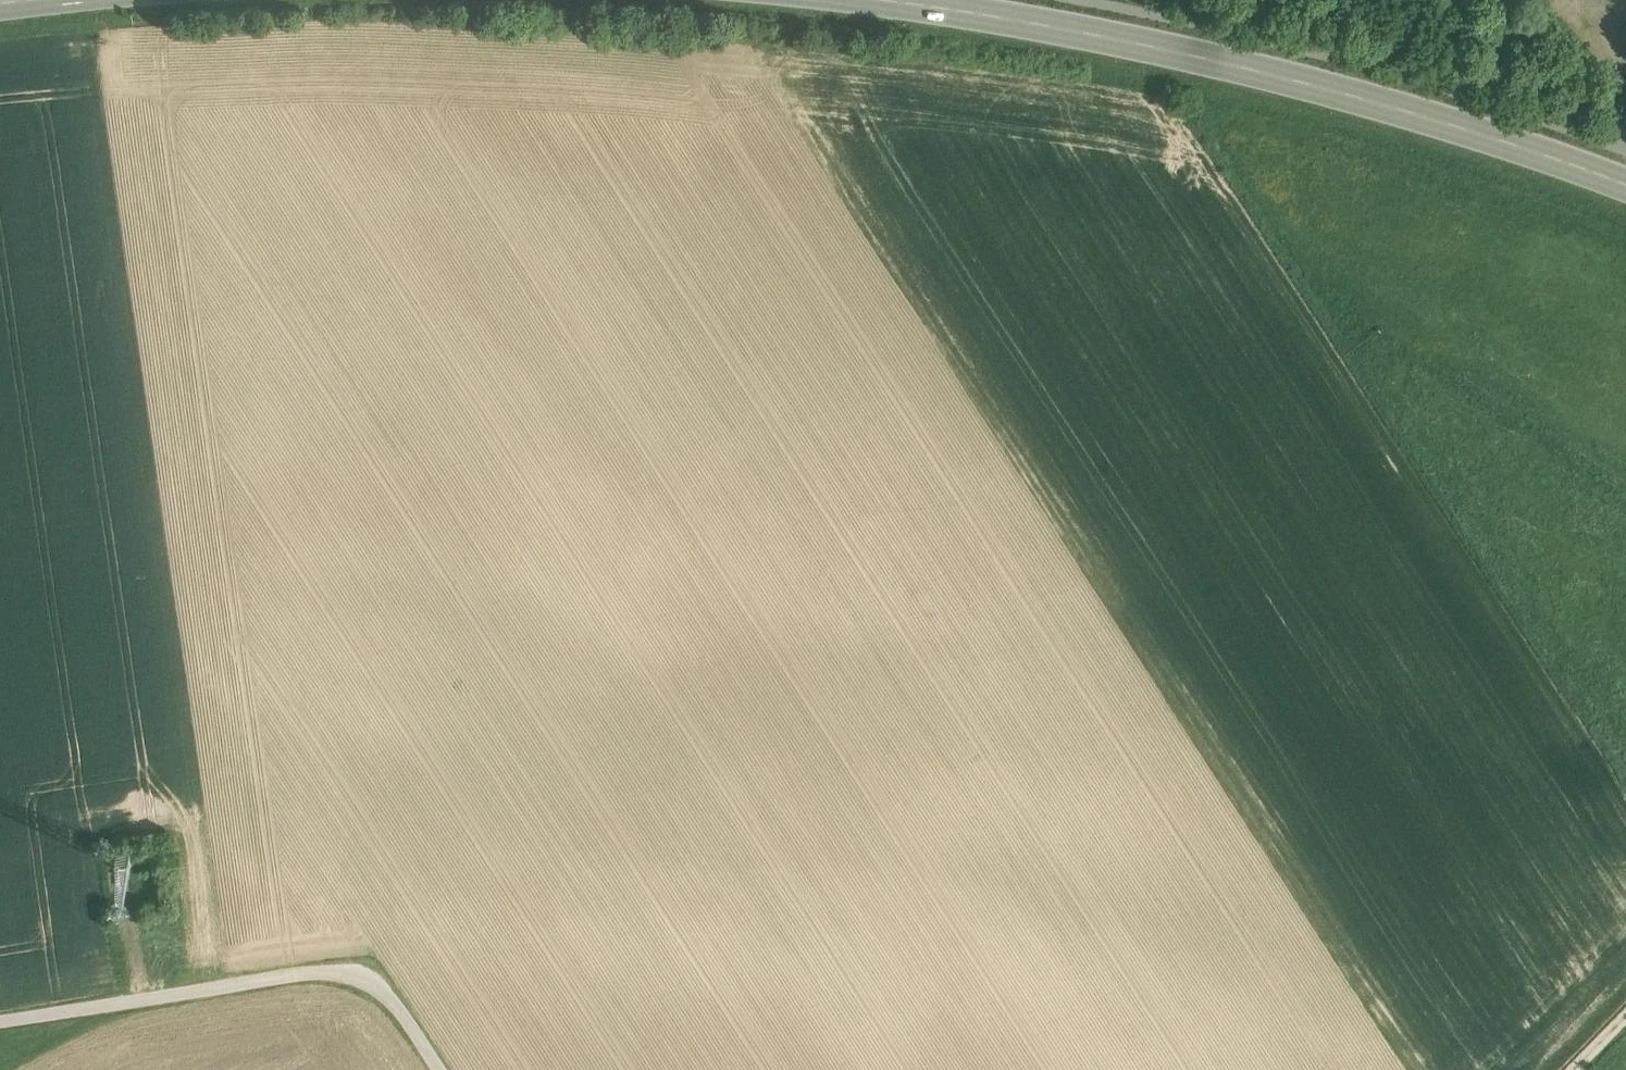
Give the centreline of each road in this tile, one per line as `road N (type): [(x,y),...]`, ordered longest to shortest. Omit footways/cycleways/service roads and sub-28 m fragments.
road 1 (primary): [(1625,184),(1291,78),(901,0)]
road 2 (track): [(439,1069),(400,1003),(359,972),(0,1021)]

